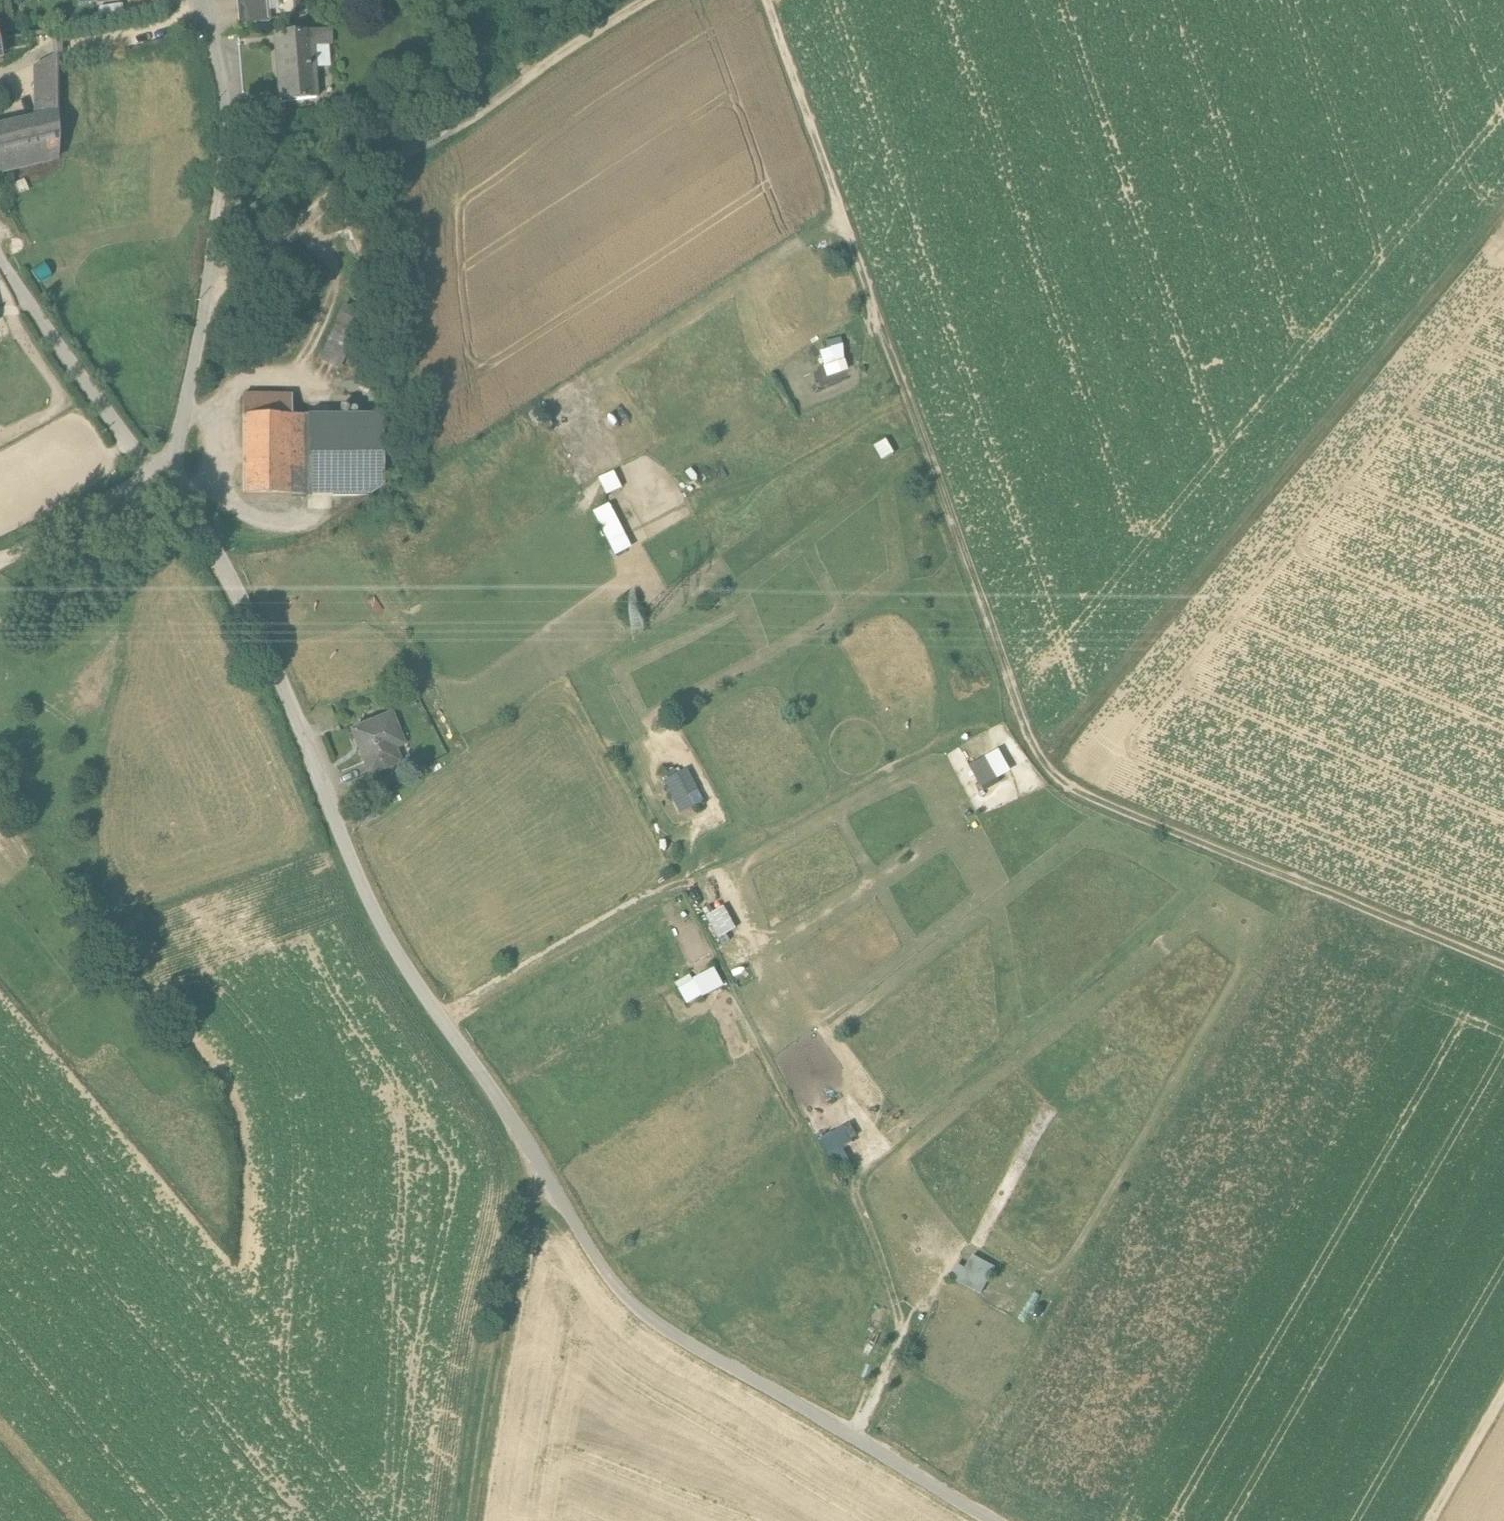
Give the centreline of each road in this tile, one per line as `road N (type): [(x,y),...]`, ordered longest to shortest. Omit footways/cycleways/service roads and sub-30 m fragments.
road 1 (unclassified): [(992,1520),(654,1310),(627,1284),(386,913),(186,489),(179,457)]
road 2 (track): [(1503,957),(1062,784),(1024,729),(766,0)]
road 3 (track): [(1045,762),(1503,212)]
road 4 (track): [(645,0),(216,283)]
road 5 (residential): [(204,0),(220,65),(220,233),(179,457)]
road 6 (track): [(542,1158),(497,1380),(480,1520)]
road 7 (track): [(448,1013),(669,888),(686,873),(689,839)]
road 8 (track): [(857,1437),(902,1337),(854,1190)]
road 9 (track): [(909,401),(723,512)]
road 10 (unclassified): [(179,457),(0,570)]
road 11 (track): [(1432,1520),(1503,1397)]

